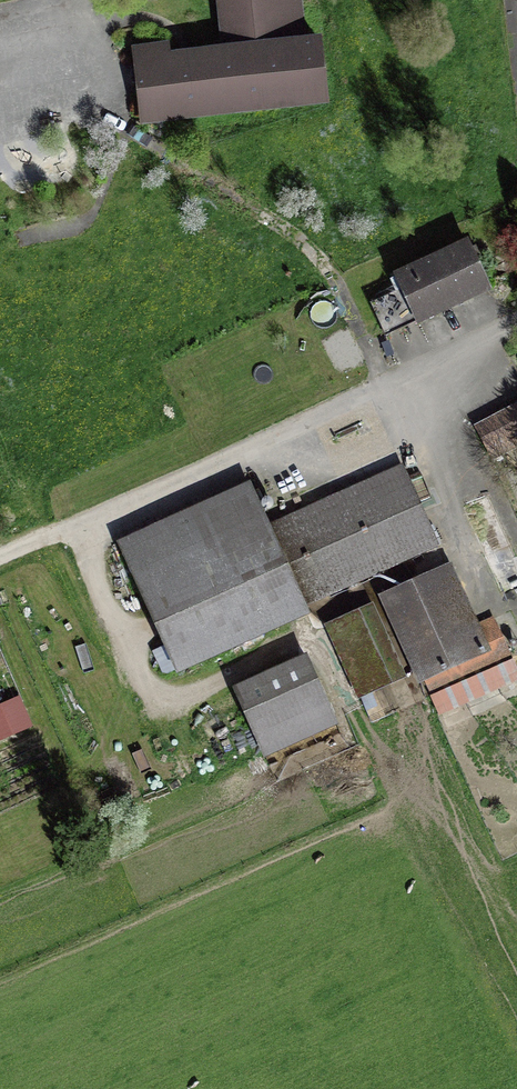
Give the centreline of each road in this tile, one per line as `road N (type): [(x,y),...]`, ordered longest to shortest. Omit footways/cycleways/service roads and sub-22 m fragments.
road 1 (residential): [(516,325),(392,392),(10,556)]

